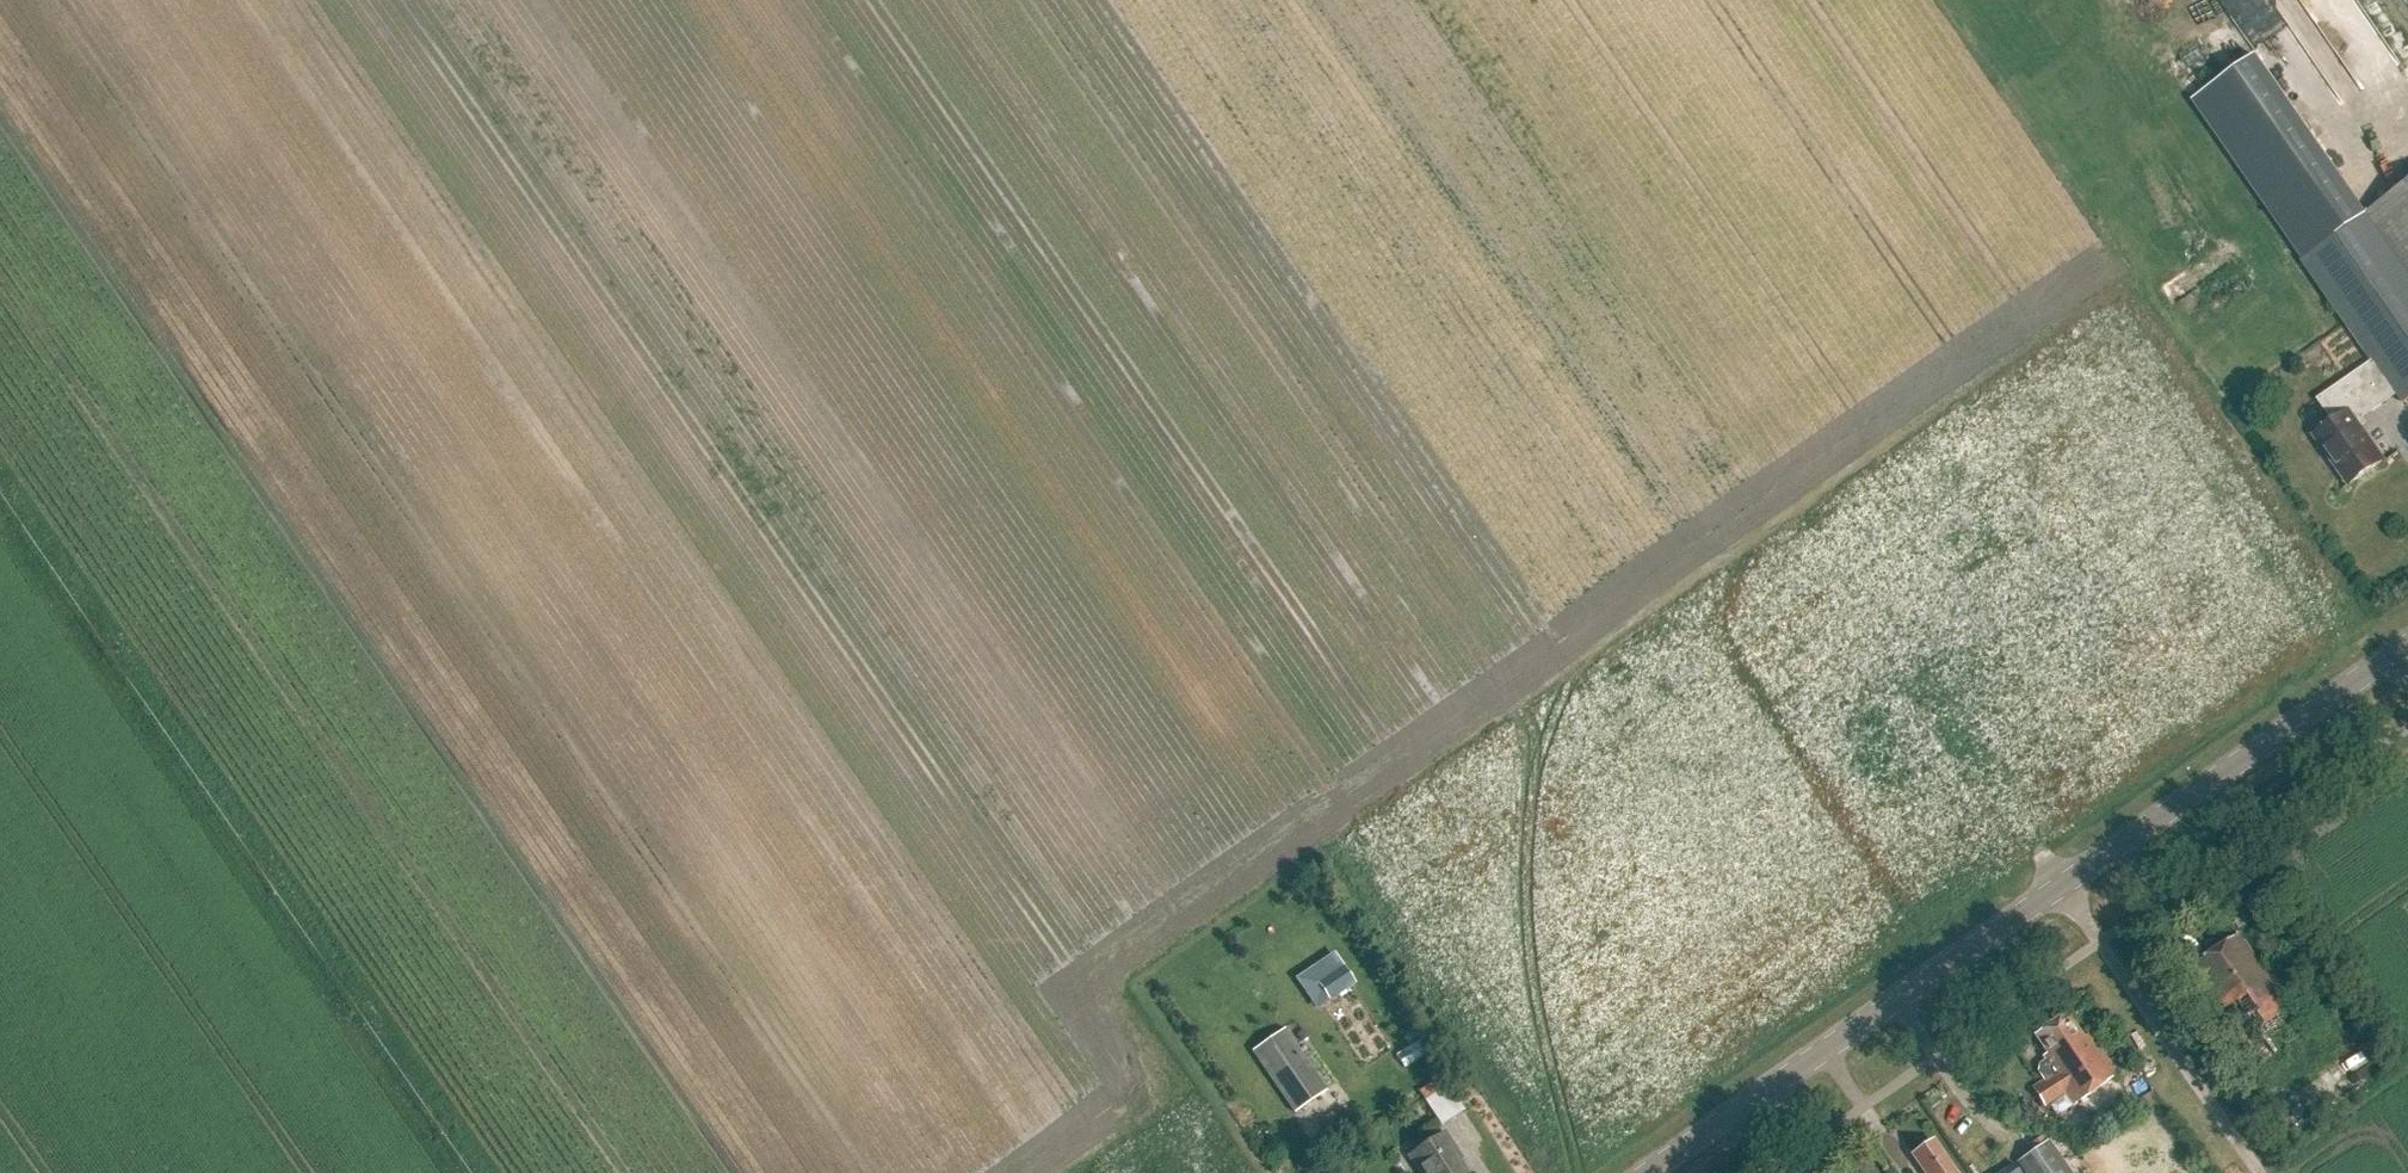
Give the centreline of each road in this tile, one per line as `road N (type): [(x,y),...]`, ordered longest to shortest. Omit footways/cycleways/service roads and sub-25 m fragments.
road 1 (tertiary): [(1645,1172),(2407,643)]

